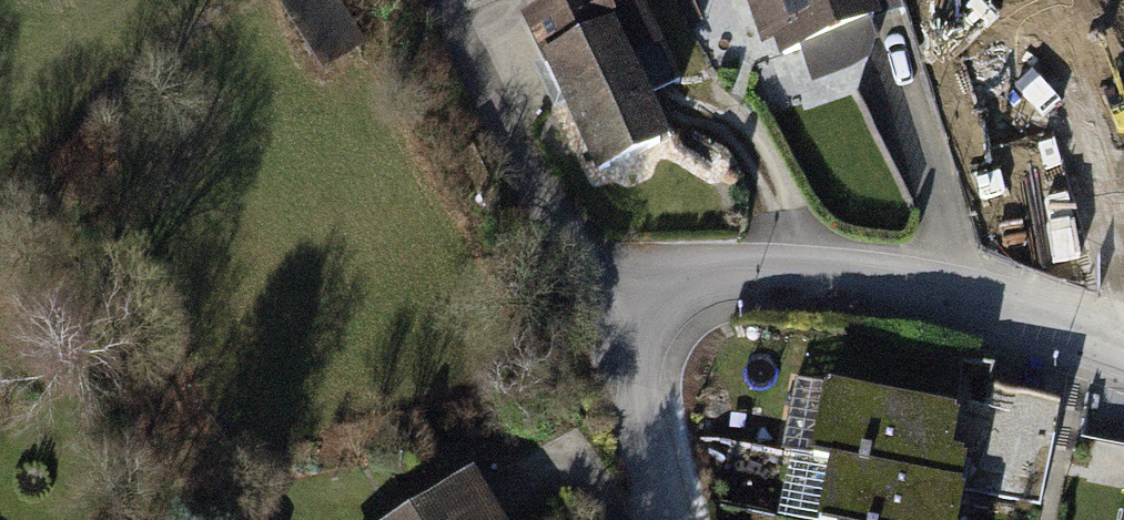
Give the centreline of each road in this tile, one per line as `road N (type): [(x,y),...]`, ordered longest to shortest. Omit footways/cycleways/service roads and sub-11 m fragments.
road 1 (residential): [(1123,349),(894,280),(709,274),(653,310)]
road 2 (residential): [(653,310),(623,266),(559,224),(509,148),(449,2)]
road 3 (track): [(0,210),(247,0)]
road 4 (residential): [(653,310),(648,394),(672,519)]

